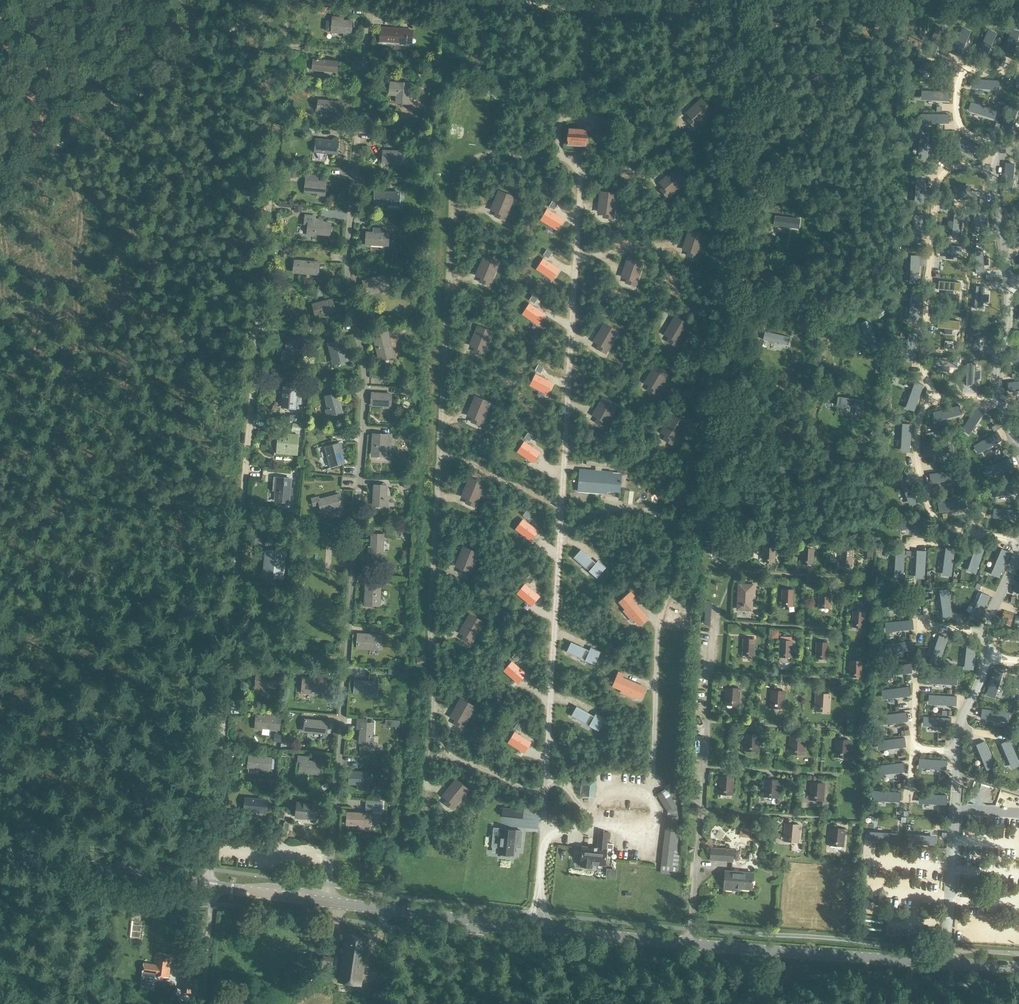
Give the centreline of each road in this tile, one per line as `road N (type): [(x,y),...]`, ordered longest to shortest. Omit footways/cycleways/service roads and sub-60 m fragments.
road 1 (secondary): [(1018,970),(539,930),(0,854)]
road 2 (track): [(289,4),(212,869)]
road 3 (track): [(544,825),(582,177),(559,128),(584,100),(591,12)]
road 4 (track): [(428,790),(436,731),(449,170),(472,146),(498,140),(582,177)]
road 5 (track): [(654,780),(661,618),(700,441),(705,315),(679,288),(663,247),(577,255)]
road 6 (track): [(460,0),(591,12),(868,0)]
road 7 (track): [(297,0),(0,182)]
road 8 (track): [(686,504),(612,510),(557,535)]
road 9 (track): [(443,450),(559,502)]
road 10 (track): [(431,748),(545,797)]

